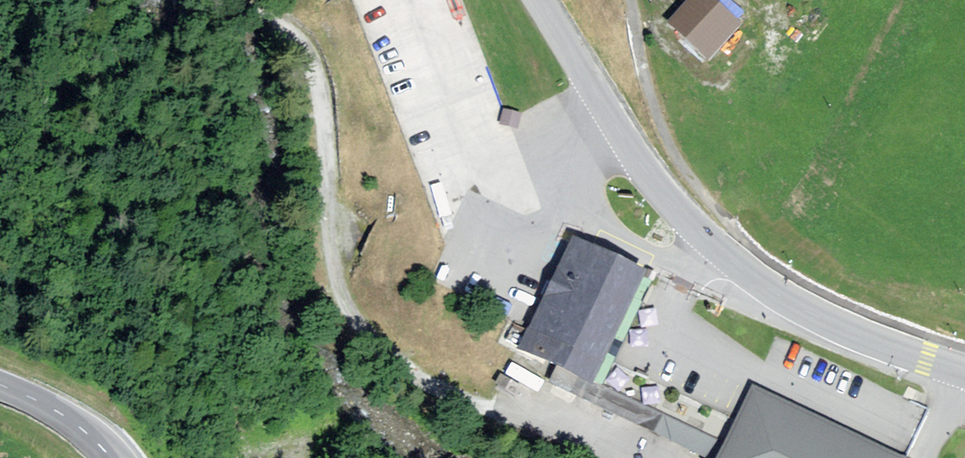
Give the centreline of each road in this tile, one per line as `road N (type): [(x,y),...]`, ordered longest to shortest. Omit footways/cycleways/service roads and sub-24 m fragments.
road 1 (primary): [(538,0),(651,179),(711,245),(811,312),(964,373)]
road 2 (track): [(613,457),(427,381),(353,316),(335,273),(316,55)]
road 3 (primary): [(113,457),(79,425),(0,386)]

